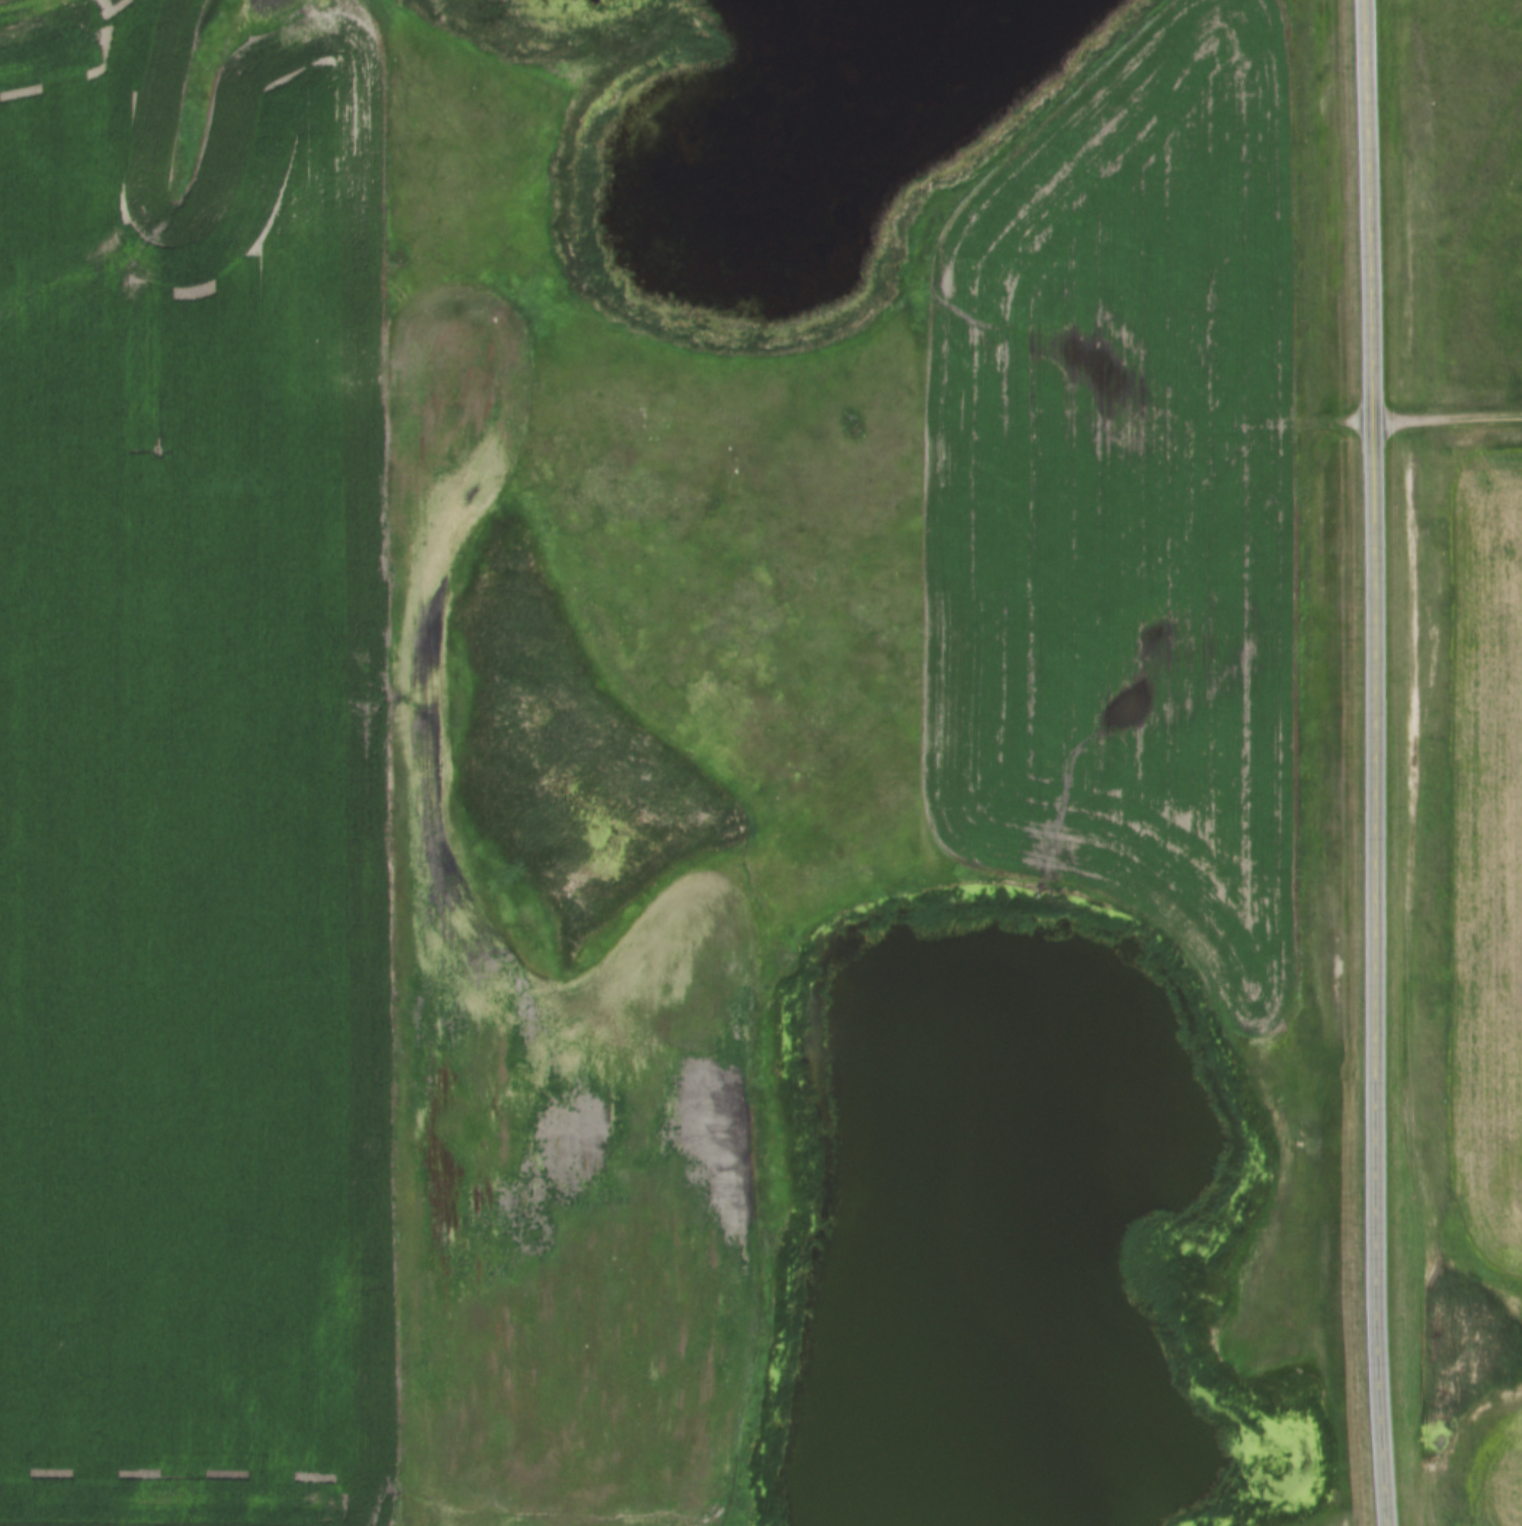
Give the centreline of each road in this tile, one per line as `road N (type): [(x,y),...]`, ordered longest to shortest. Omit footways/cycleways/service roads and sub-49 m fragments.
road 1 (secondary): [(1391,1525),(1378,1131),(1377,422),(1366,0)]

